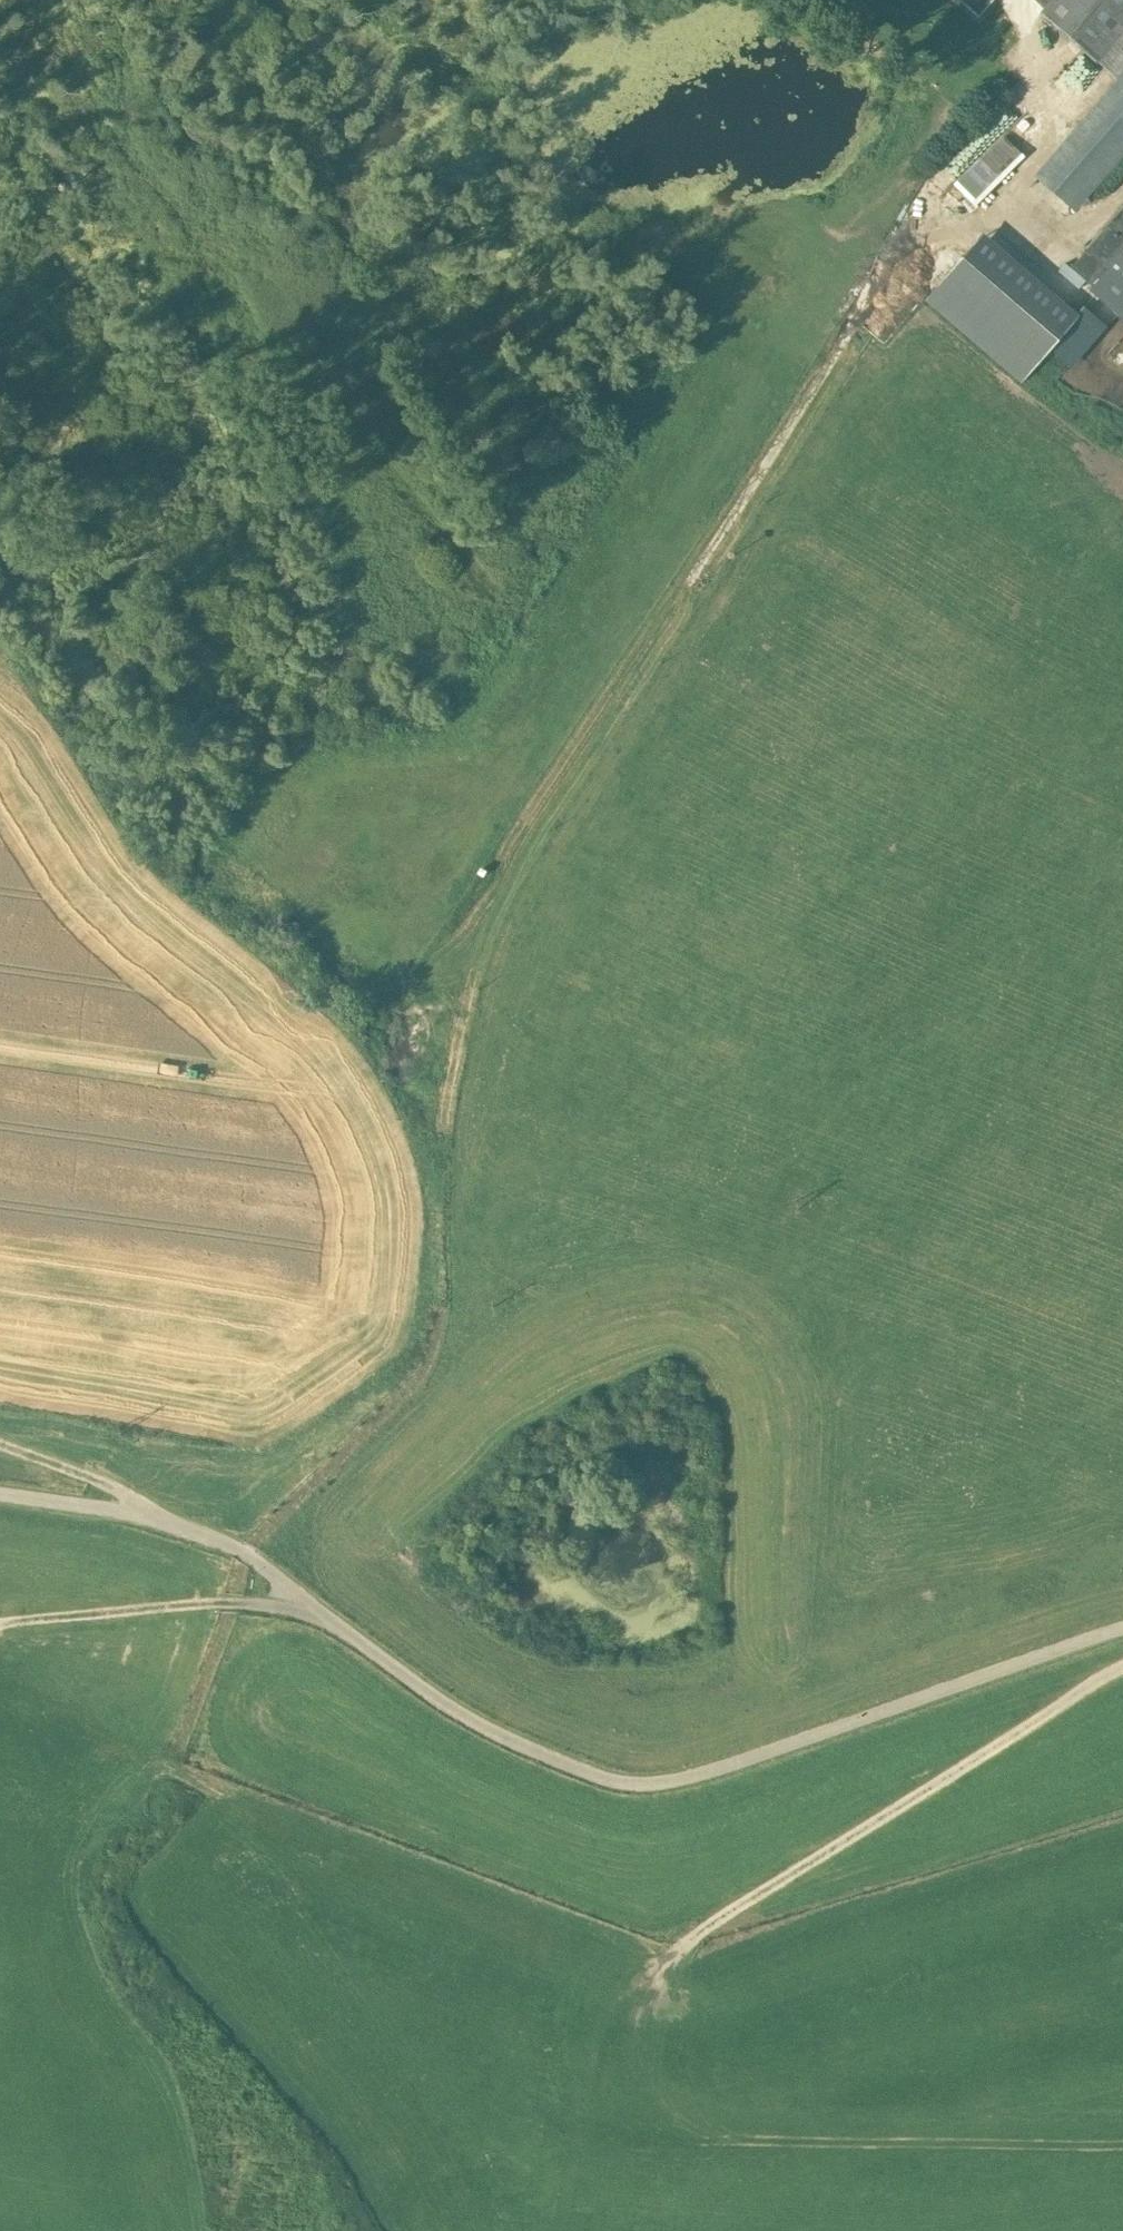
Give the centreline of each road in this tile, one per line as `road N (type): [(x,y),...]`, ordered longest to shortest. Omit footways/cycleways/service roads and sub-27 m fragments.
road 1 (unclassified): [(1122,1626),(718,1771),(633,1784),(554,1762),(467,1718),(216,1538),(122,1510),(0,1492)]
road 2 (track): [(446,1278),(419,1377),(240,1561),(172,1756)]
road 3 (track): [(1122,1670),(692,1947)]
road 4 (track): [(320,1612),(248,1603),(0,1623)]
road 5 (track): [(860,317),(673,568)]
road 6 (track): [(162,1523),(137,1500),(0,1441)]

